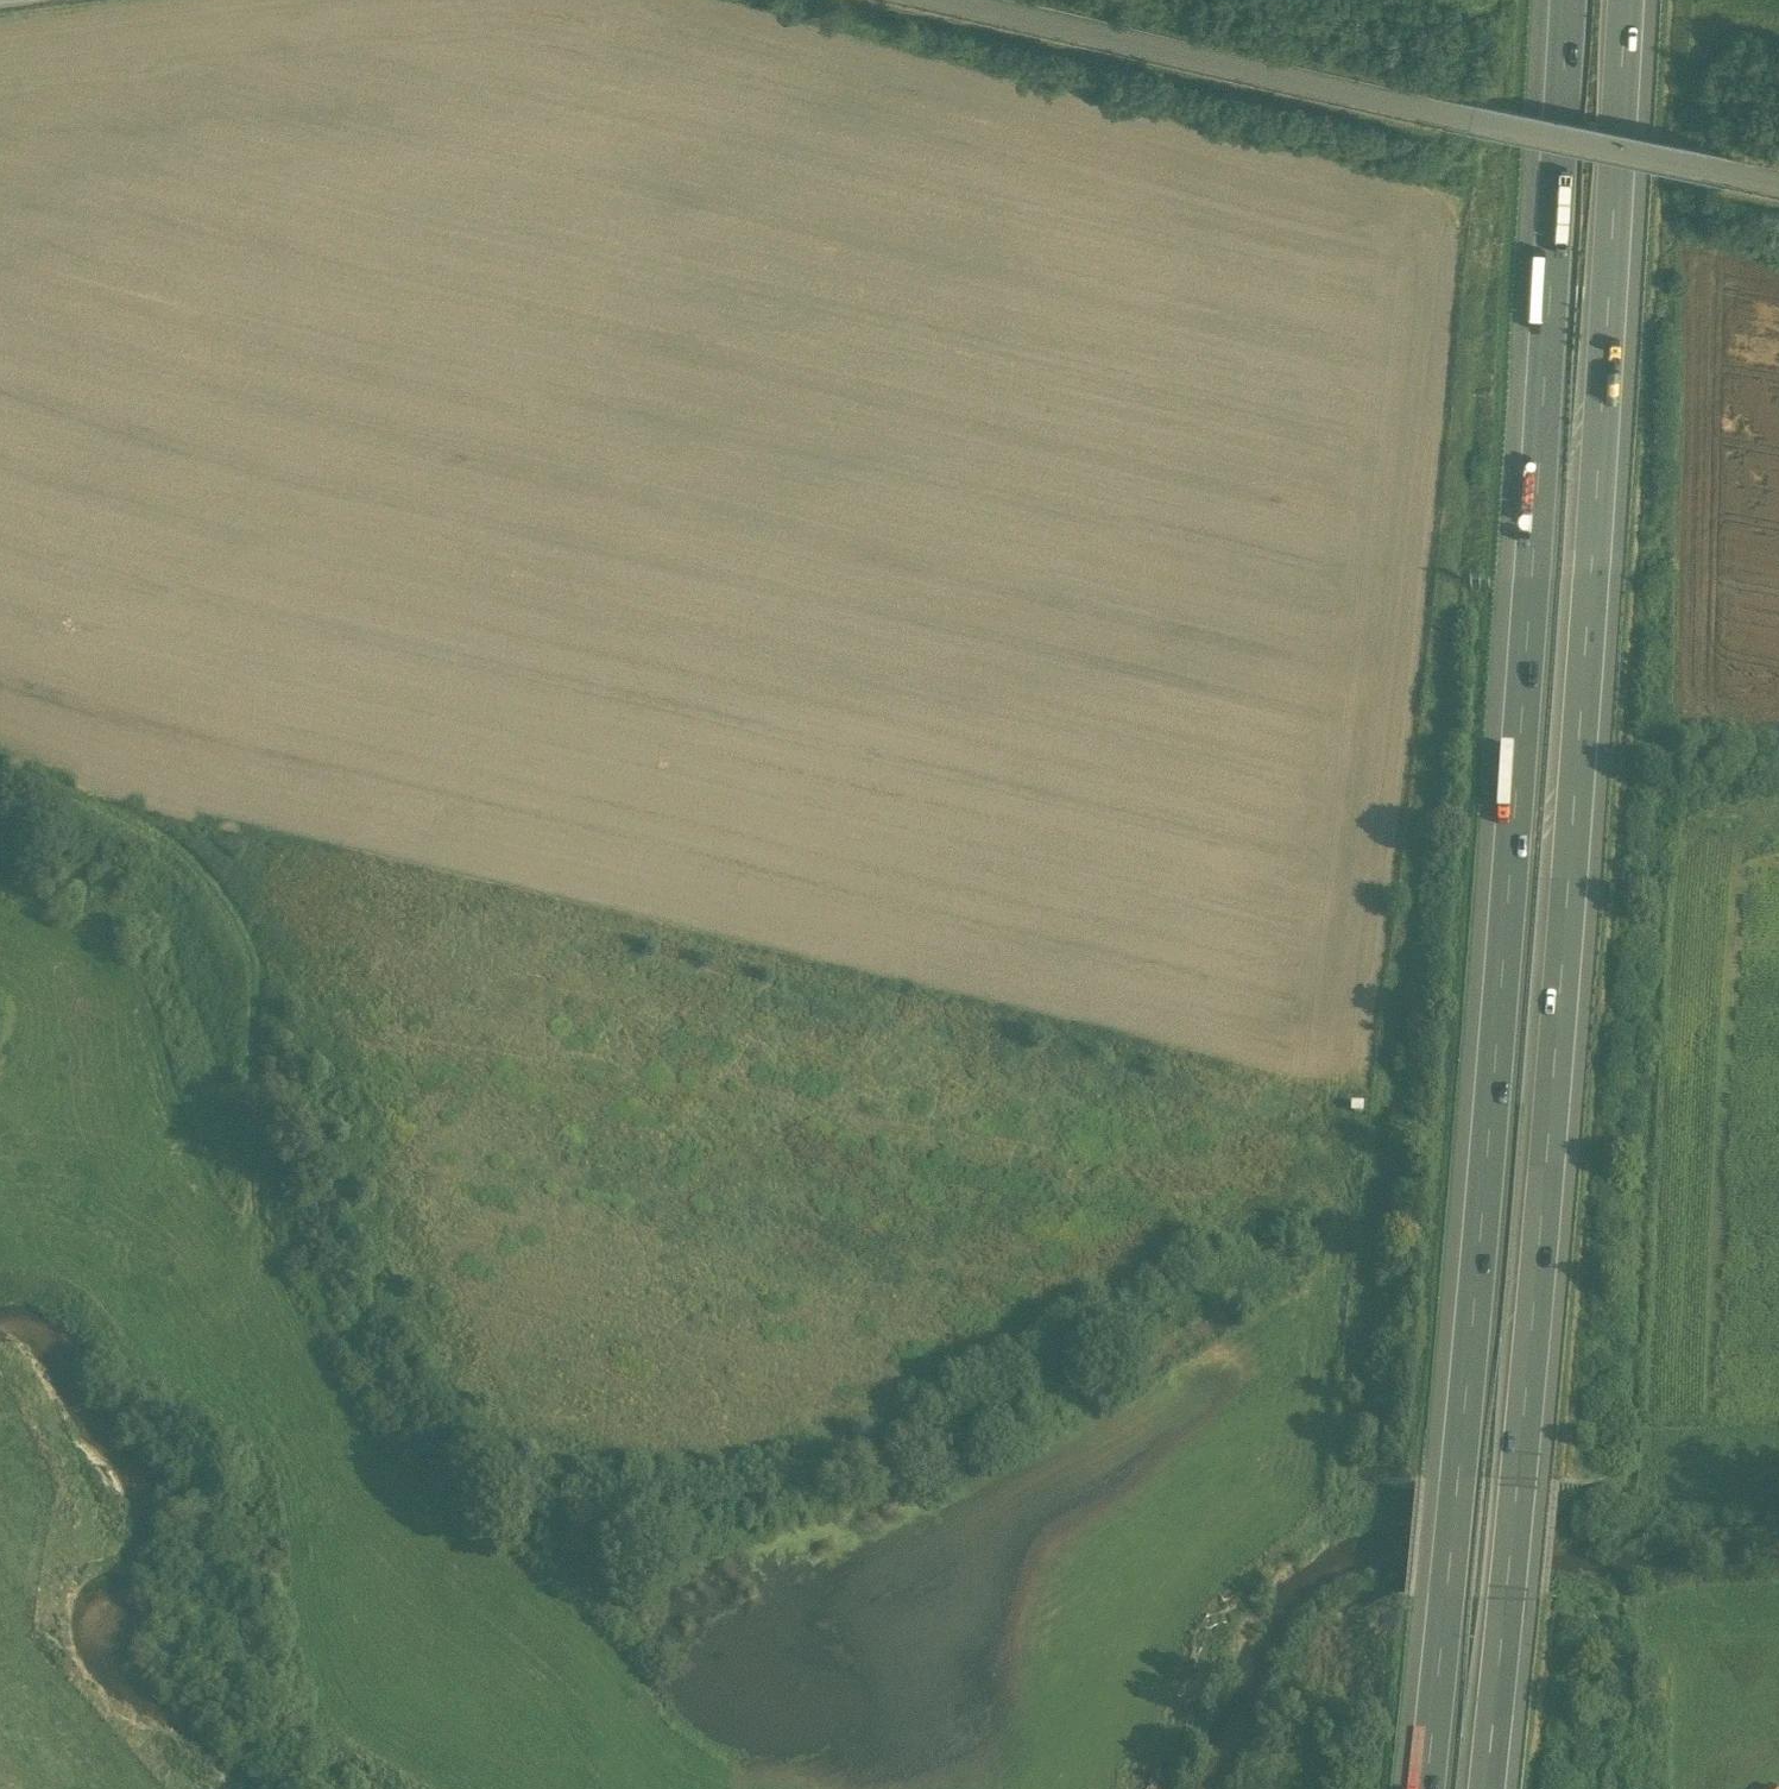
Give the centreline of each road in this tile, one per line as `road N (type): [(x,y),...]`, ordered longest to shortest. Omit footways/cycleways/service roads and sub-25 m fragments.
road 1 (motorway): [(1566,0),(1492,1106),(1427,1788)]
road 2 (motorway): [(1488,1788),(1554,1075),(1623,0)]
road 3 (unclassified): [(1778,173),(955,0)]

